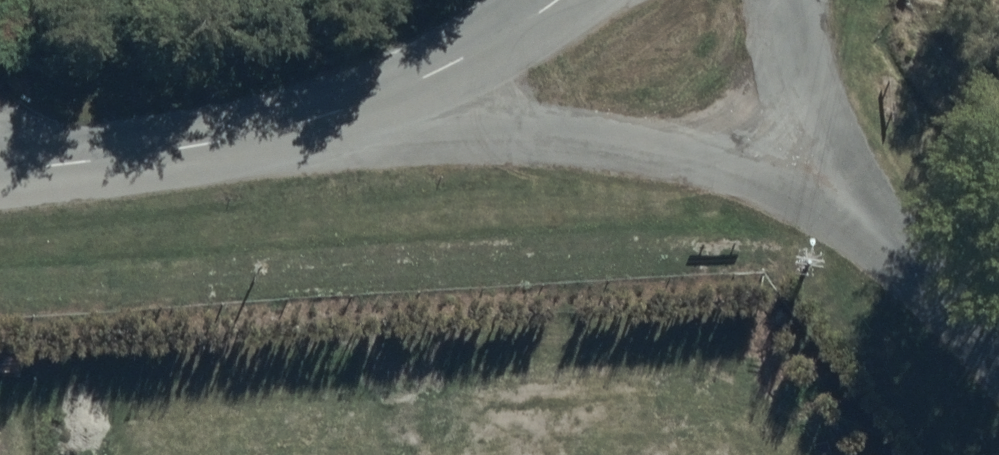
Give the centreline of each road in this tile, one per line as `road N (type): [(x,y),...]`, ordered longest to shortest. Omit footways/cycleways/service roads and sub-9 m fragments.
road 1 (unclassified): [(823,186),(714,154),(391,95)]
road 2 (unclassified): [(0,165),(240,140),(391,95)]
road 3 (unclassified): [(823,186),(998,355)]
road 4 (unclassified): [(391,95),(563,0)]
road 5 (unclassified): [(796,0),(823,186)]

